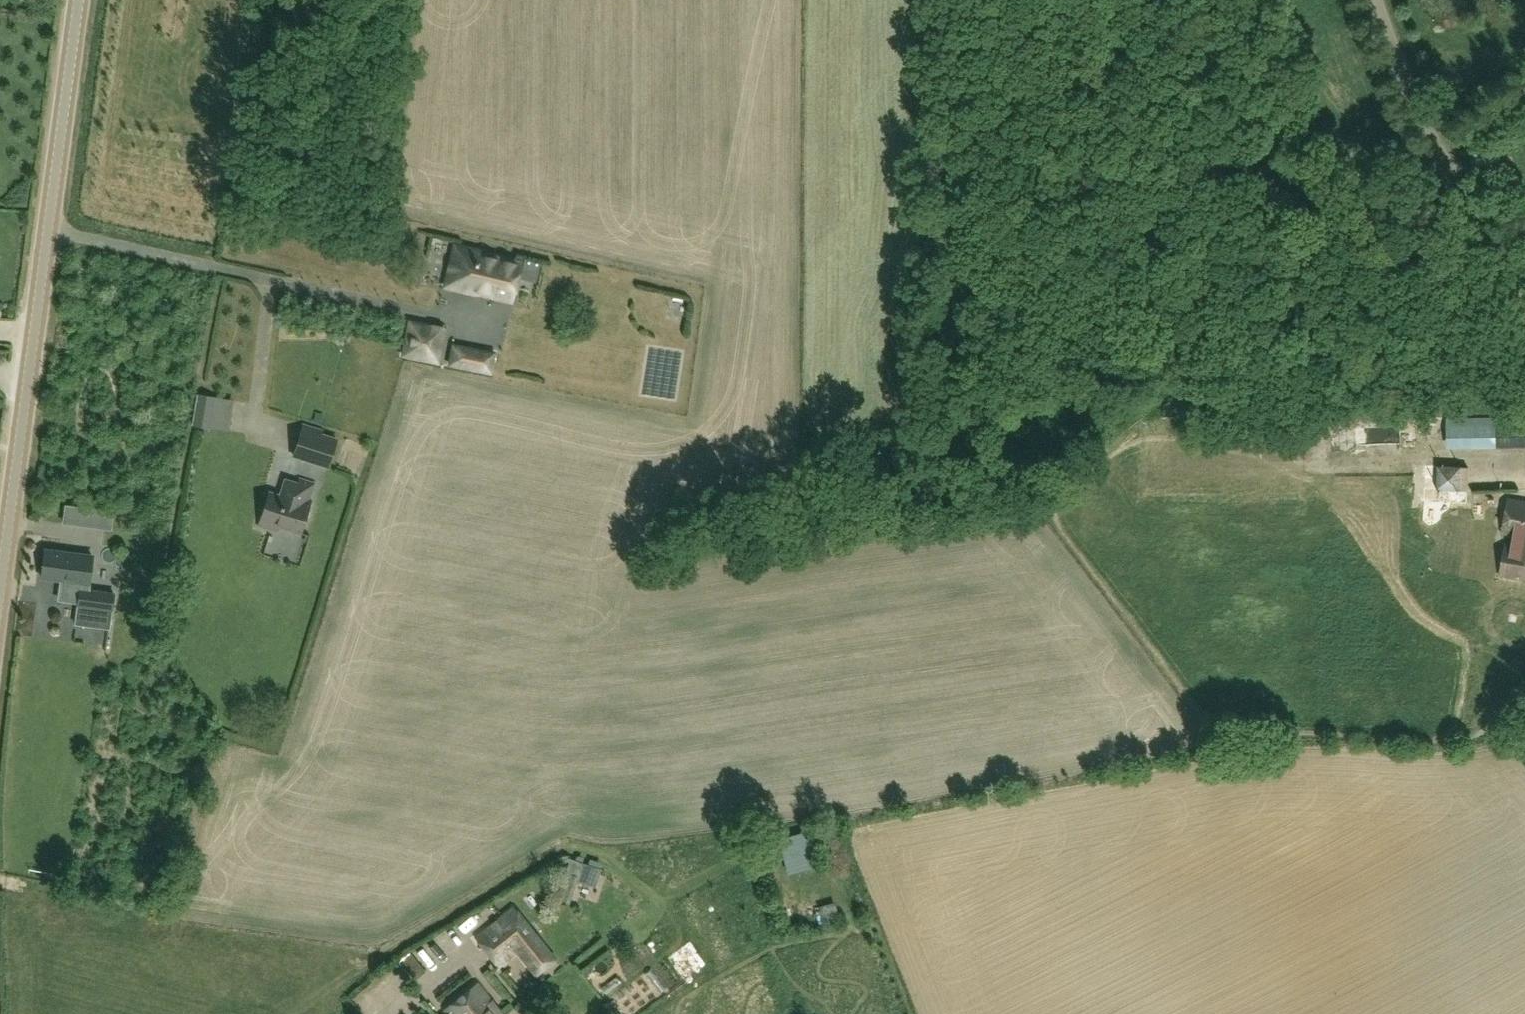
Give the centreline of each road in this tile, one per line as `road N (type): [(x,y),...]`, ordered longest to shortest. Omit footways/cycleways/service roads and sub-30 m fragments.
road 1 (tertiary): [(0,602),(84,0)]
road 2 (unclassified): [(1524,292),(1430,128),(1375,0)]

